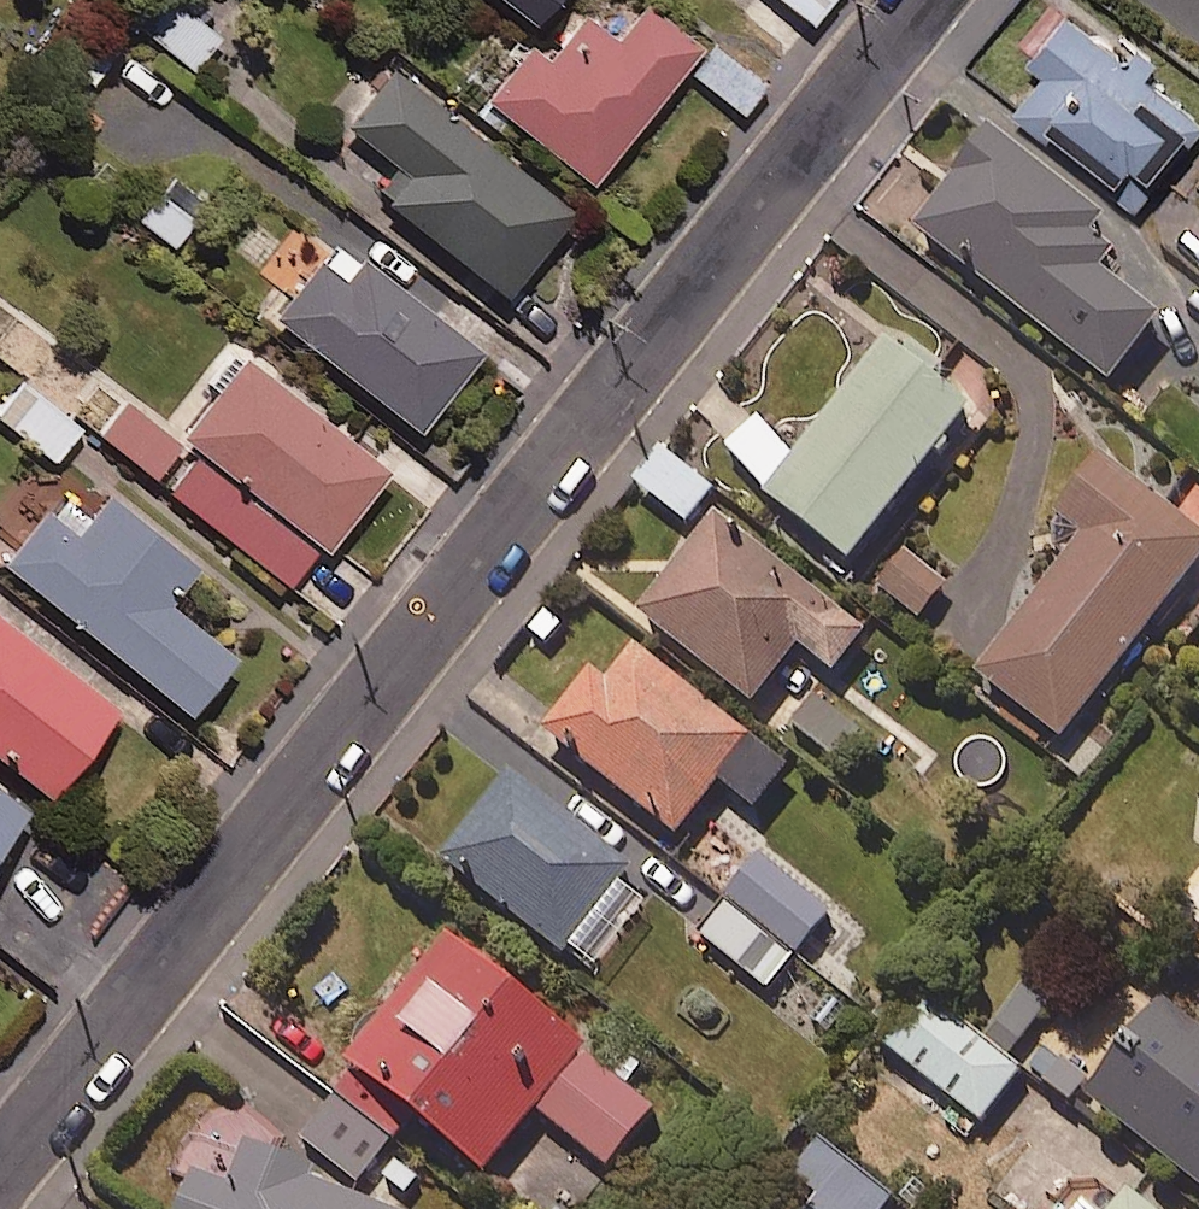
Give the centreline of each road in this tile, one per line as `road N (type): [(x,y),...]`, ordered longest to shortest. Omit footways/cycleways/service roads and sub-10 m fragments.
road 1 (residential): [(919,0),(0,1166)]

